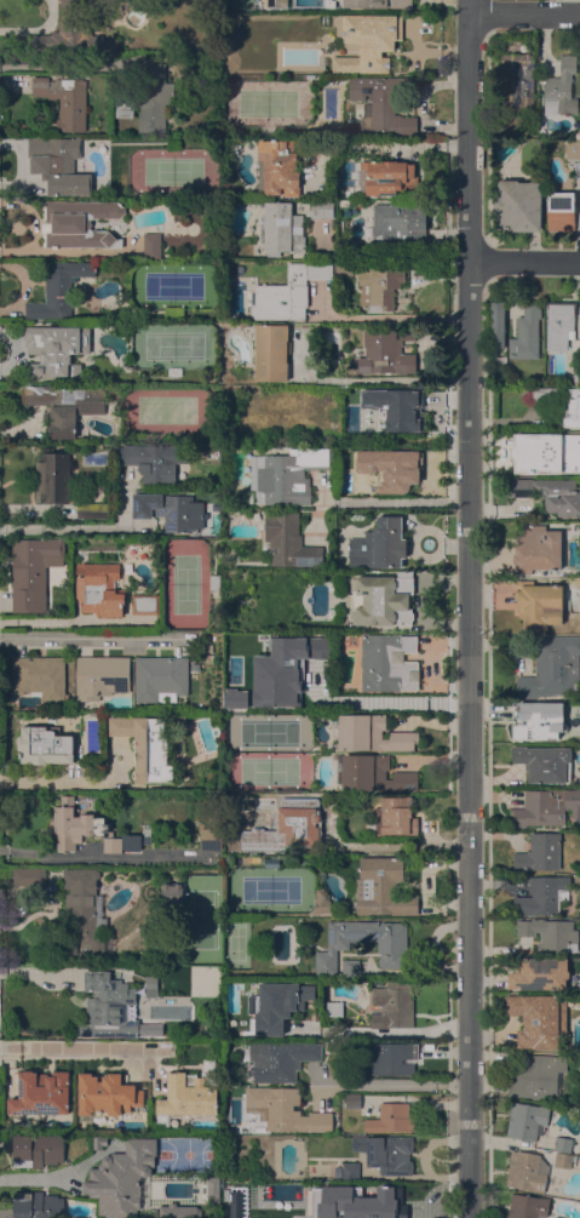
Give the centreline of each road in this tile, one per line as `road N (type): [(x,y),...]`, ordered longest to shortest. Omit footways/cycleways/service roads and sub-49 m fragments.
road 1 (residential): [(468,1217),(467,0)]

